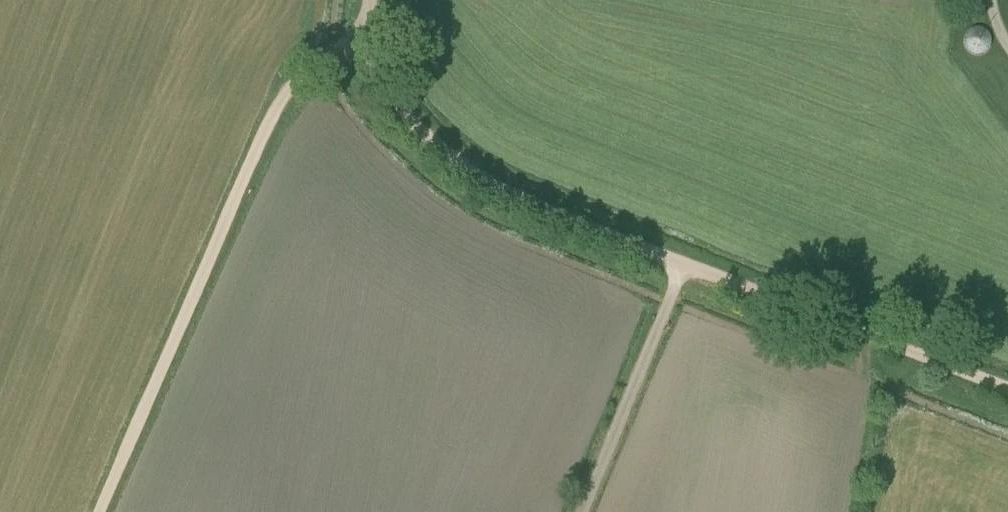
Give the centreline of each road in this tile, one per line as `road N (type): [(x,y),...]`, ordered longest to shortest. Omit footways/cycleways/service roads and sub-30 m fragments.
road 1 (track): [(1007,391),(530,204),(476,173),(402,109),(378,71),(369,37),(374,0)]
road 2 (track): [(370,51),(318,58),(280,96),(96,511)]
road 3 (track): [(685,264),(584,511)]

